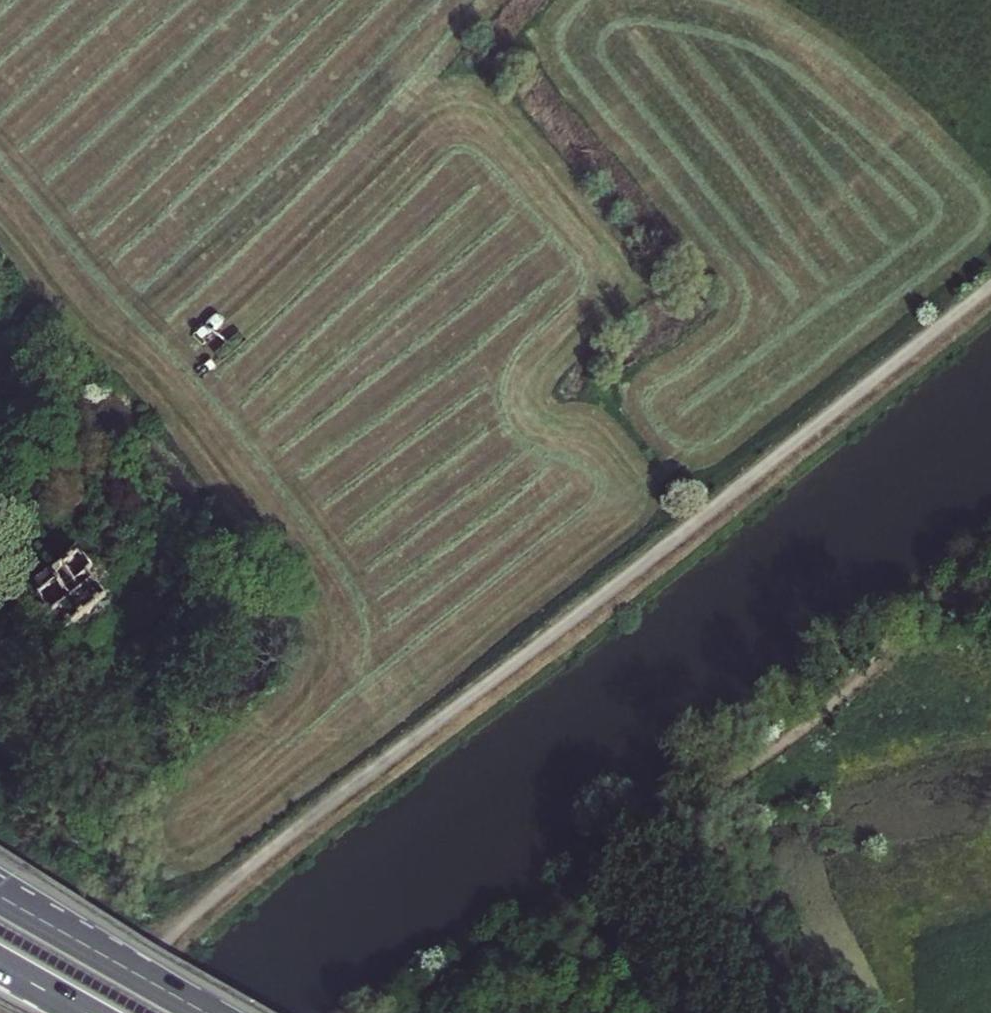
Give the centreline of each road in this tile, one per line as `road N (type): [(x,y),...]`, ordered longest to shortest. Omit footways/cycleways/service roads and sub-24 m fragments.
road 1 (motorway): [(198,1012),(0,900)]
road 2 (unclassified): [(0,354),(25,440),(85,531)]

